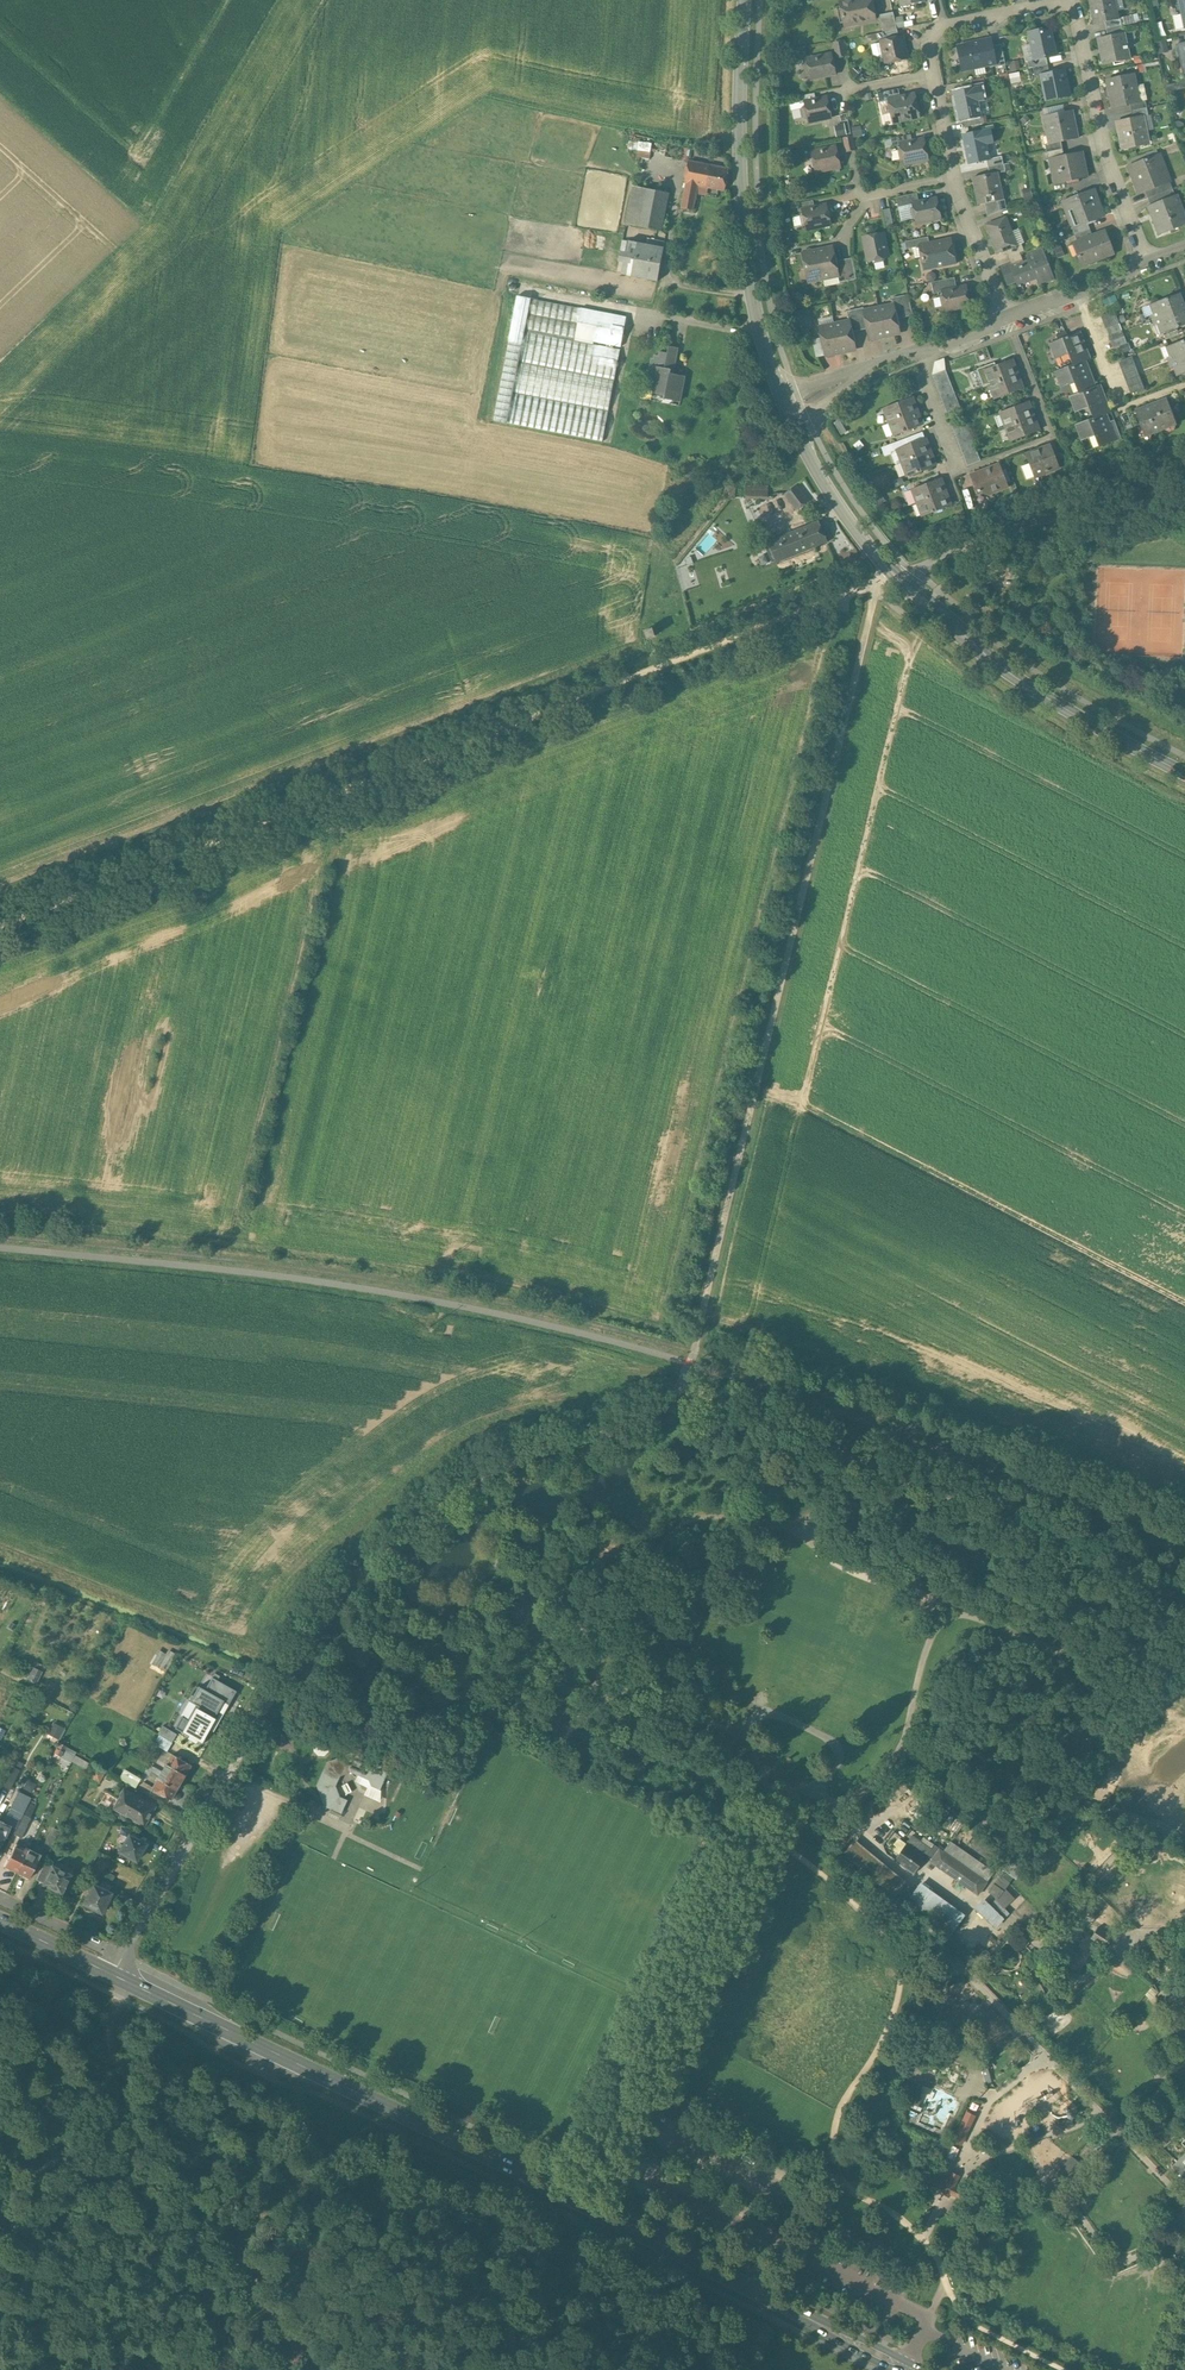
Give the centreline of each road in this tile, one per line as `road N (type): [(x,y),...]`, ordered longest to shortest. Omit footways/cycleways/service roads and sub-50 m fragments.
road 1 (unclassified): [(901,578),(883,596),(868,634),(685,1372),(648,1405),(496,1467),(421,1517),(355,1589),(230,1774)]
road 2 (unclassified): [(901,578),(0,925)]
road 3 (primary): [(911,2369),(116,1977)]
road 4 (residential): [(1147,261),(1105,153),(1077,28),(1064,8),(947,29),(932,43),(931,63),(961,205),(1005,319)]
road 5 (track): [(762,1811),(567,2221)]
road 6 (secondary): [(745,0),(742,192),(761,332),(783,405)]
road 7 (track): [(315,2369),(114,2063)]
road 8 (secondary): [(901,578),(1040,694),(1184,773)]
road 9 (track): [(122,1999),(111,2020),(108,2095),(86,2160),(51,2236),(0,2308)]
road 10 (residential): [(1005,319),(783,405)]
road 11 (unclassified): [(116,1977),(230,1774)]
road 12 (secondary): [(783,405),(837,504),(901,578)]
road 13 (residential): [(1147,261),(1131,275),(1005,319)]
road 14 (primary): [(116,1977),(0,1921)]

